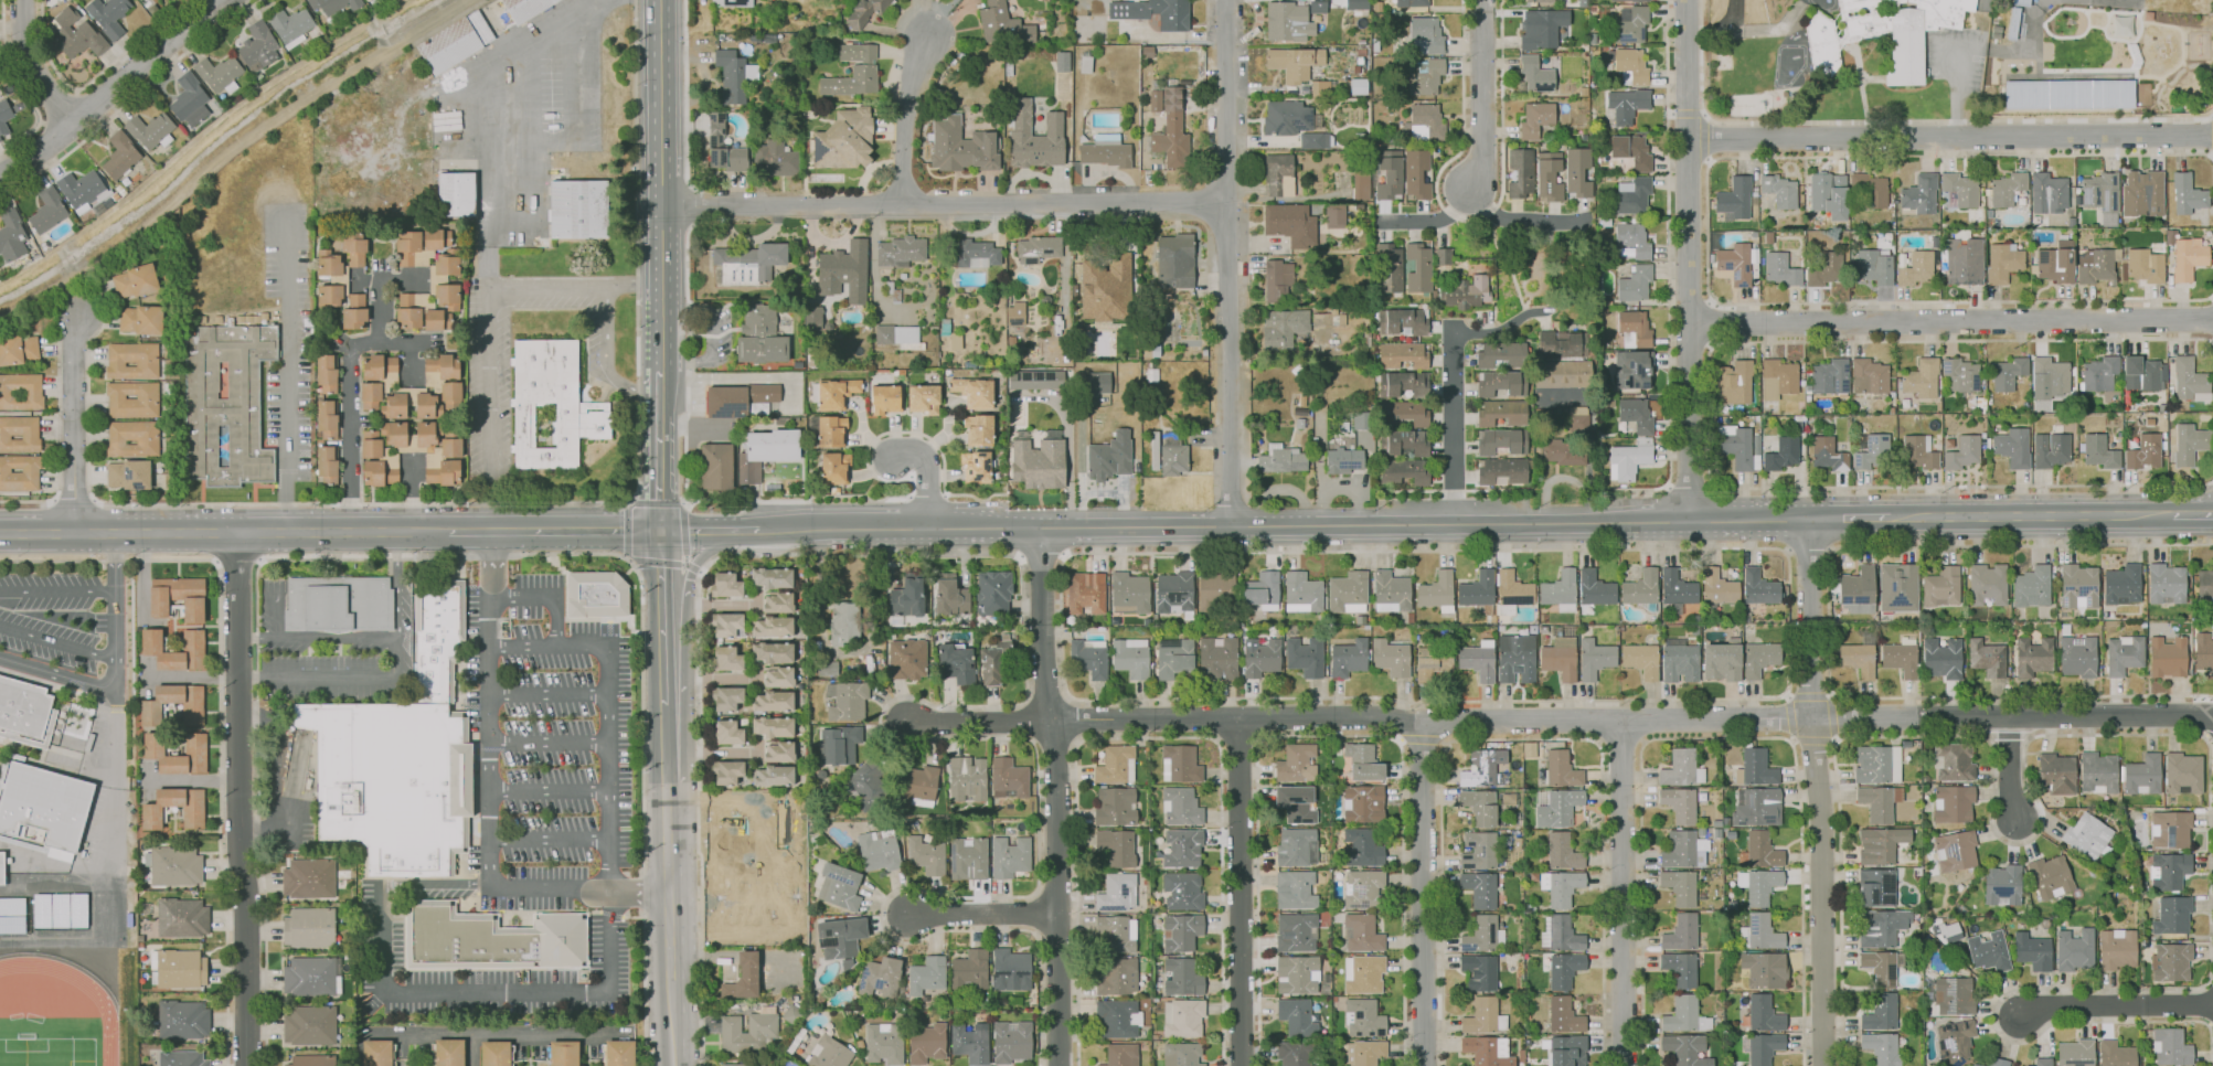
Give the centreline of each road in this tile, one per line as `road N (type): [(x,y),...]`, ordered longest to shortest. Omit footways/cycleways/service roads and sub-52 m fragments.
road 1 (residential): [(1918,716),(1054,719)]
road 2 (residential): [(1230,204),(661,206)]
road 3 (residential): [(1809,518),(1823,1065)]
road 4 (residential): [(1055,1065),(1054,719),(1041,657),(1041,527)]
road 5 (residential): [(247,1065),(237,532)]
road 6 (secondary): [(1574,523),(1041,527)]
road 7 (residential): [(1221,0),(1230,525)]
road 8 (residential): [(2212,320),(1688,324)]
road 9 (residential): [(2212,135),(1689,139)]
road 10 (residential): [(1686,0),(1689,518)]
road 11 (secondary): [(659,372),(660,0)]
road 12 (residential): [(1237,1065),(1236,716)]
road 13 (residential): [(1620,721),(1625,1065)]
road 14 (residential): [(1423,1065),(1422,723)]
road 15 (secondary): [(666,782),(683,751),(692,568),(719,545),(759,530)]
road 16 (residential): [(2212,718),(1918,716)]
road 17 (secondary): [(672,1065),(666,782)]
road 18 (secondary): [(2172,514),(1890,515)]
road 19 (tertiary): [(223,0),(70,126),(0,170)]
road 20 (secondary): [(448,531),(169,532)]
road 21 (residential): [(74,533),(79,316)]
road 22 (secondary): [(658,532),(448,531)]
road 23 (tertiary): [(1472,198),(1481,164),(1481,0)]
road 24 (residential): [(1455,524),(1454,328)]
road 25 (residential): [(2212,1004),(2046,1006),(2019,1017)]
road 26 (secondary): [(951,527),(759,530)]
road 27 (residential): [(932,30),(909,93),(907,204)]
road 28 (secondary): [(663,704),(658,532)]
road 29 (secondary): [(169,532),(0,534)]
road 30 (secondary): [(658,532),(659,372)]
road 31 (secondary): [(1809,518),(1656,518)]
road 32 (residential): [(1057,913),(908,913)]
road 33 (residential): [(1054,719),(908,725)]
road 34 (residential): [(20,0),(34,74),(70,126)]

